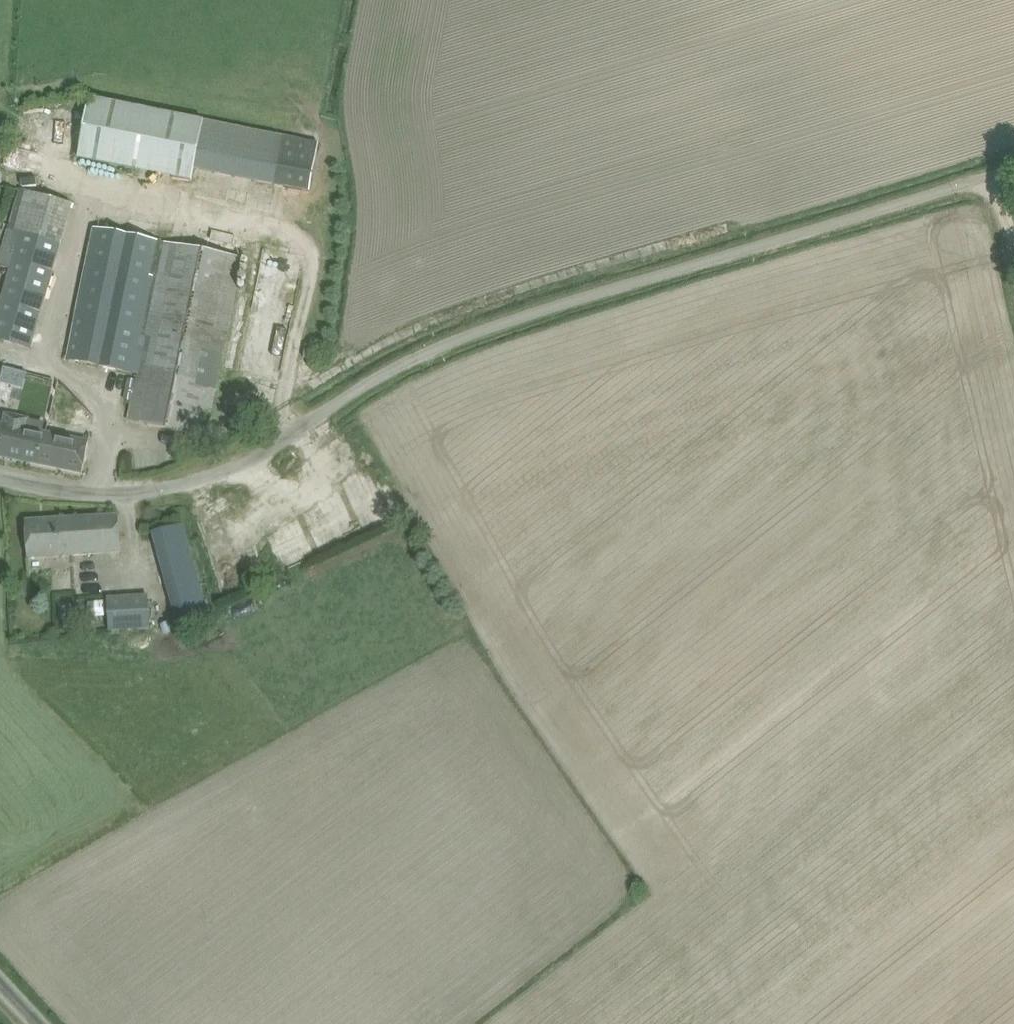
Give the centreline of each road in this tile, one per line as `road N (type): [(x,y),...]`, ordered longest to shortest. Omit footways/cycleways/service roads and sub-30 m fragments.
road 1 (unclassified): [(0,481),(88,498),(214,481),(347,392),(428,354),(559,306),(993,176)]

